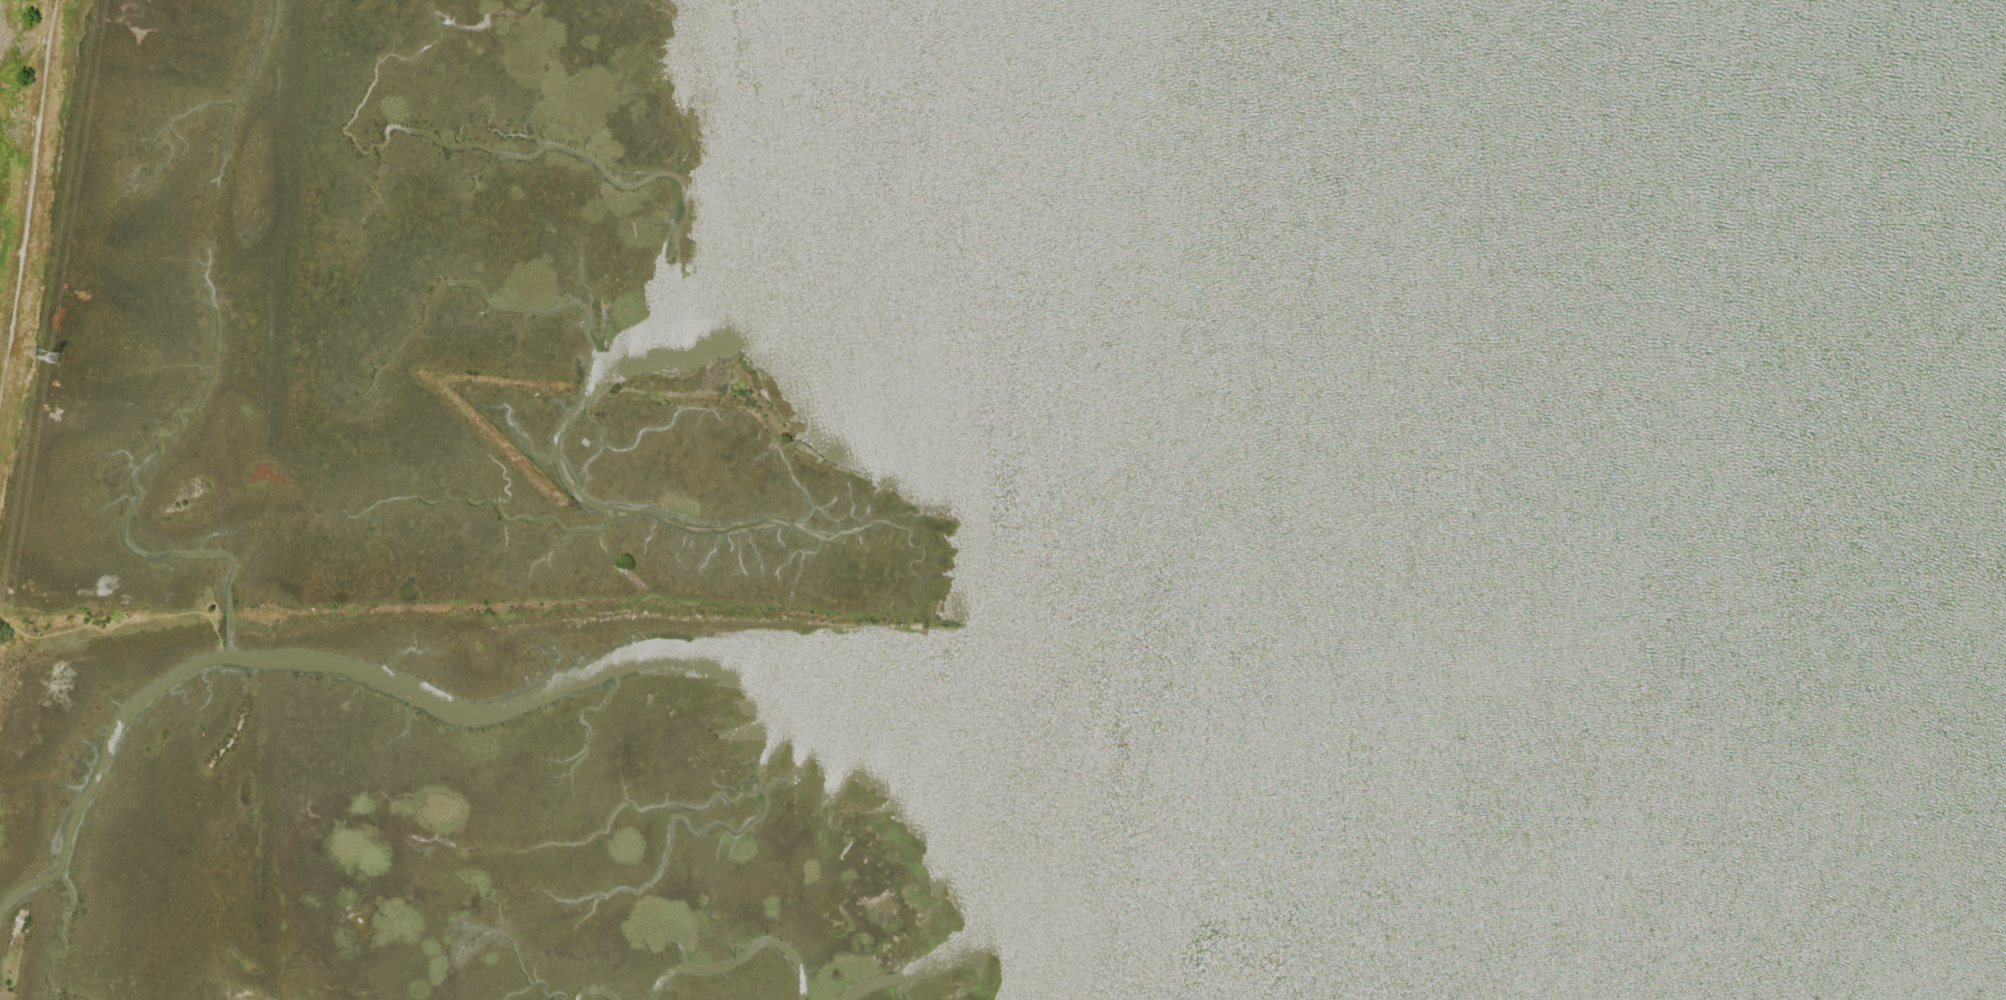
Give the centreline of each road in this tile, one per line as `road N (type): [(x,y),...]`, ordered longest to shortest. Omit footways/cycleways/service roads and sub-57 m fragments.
road 1 (track): [(0,392),(58,0)]

